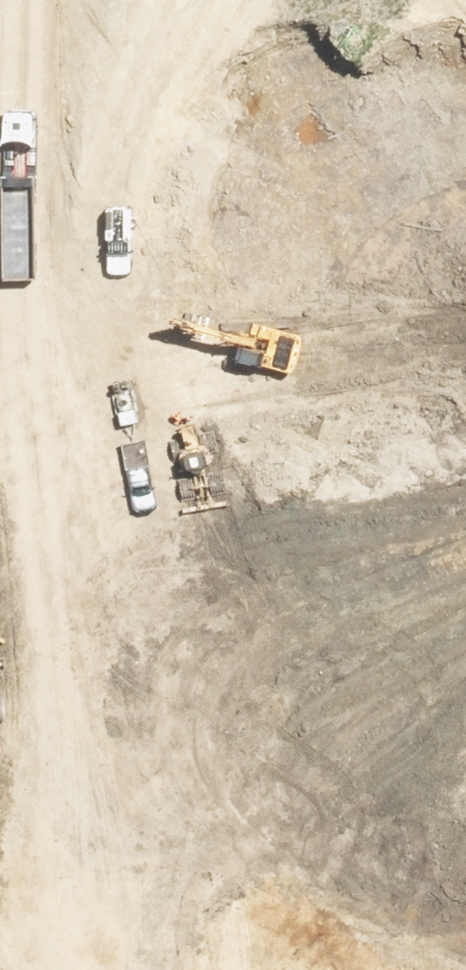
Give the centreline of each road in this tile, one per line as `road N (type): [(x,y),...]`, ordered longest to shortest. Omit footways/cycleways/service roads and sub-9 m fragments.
road 1 (residential): [(134,969),(54,432),(41,238)]
road 2 (residential): [(135,249),(139,377),(231,969)]
road 3 (residential): [(135,249),(320,283),(465,422)]
road 4 (residential): [(252,0),(164,154),(135,249)]
road 5 (residential): [(41,238),(66,147),(162,0)]

